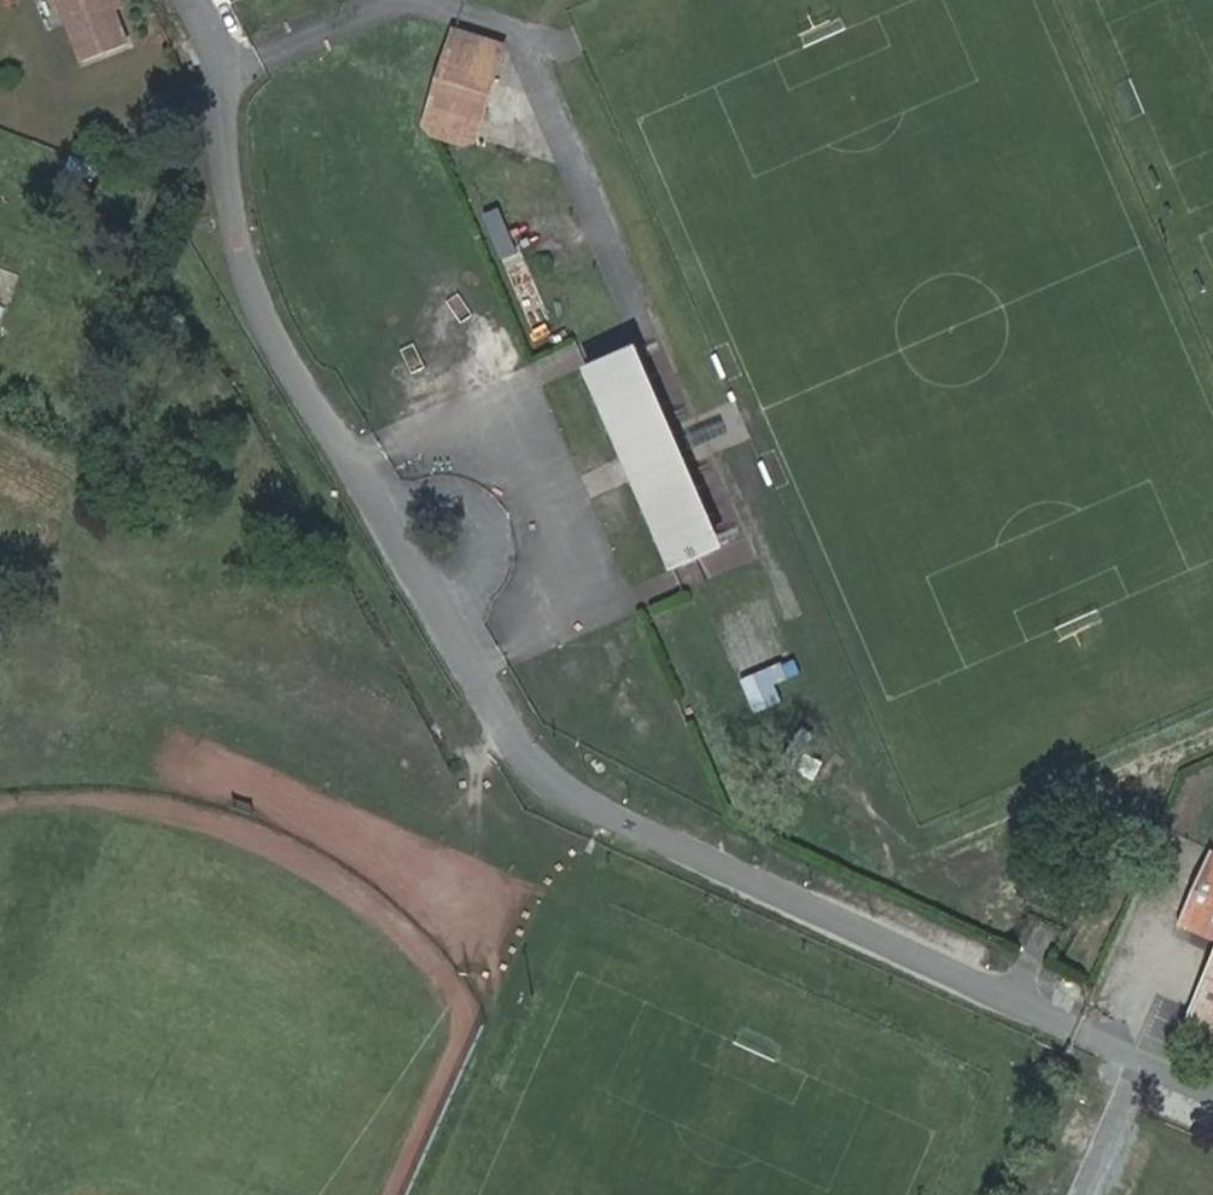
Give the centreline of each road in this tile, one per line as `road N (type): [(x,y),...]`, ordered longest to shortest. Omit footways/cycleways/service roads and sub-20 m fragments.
road 1 (unclassified): [(192,0),(214,44),(237,237),(277,328),(545,763),(577,791),(689,848),(1085,1033)]

